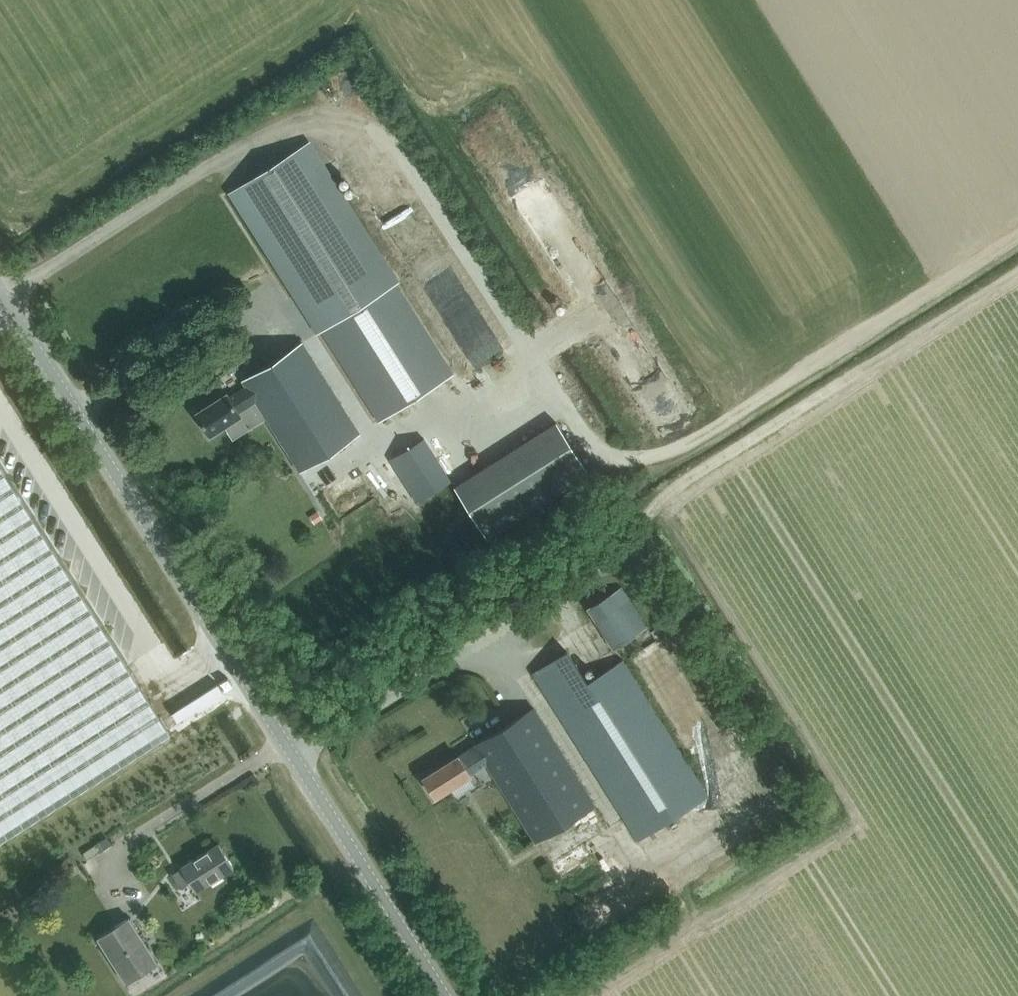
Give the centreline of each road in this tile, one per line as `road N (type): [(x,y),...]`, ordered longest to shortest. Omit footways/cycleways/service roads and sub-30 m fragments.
road 1 (unclassified): [(444,995),(0,293)]

